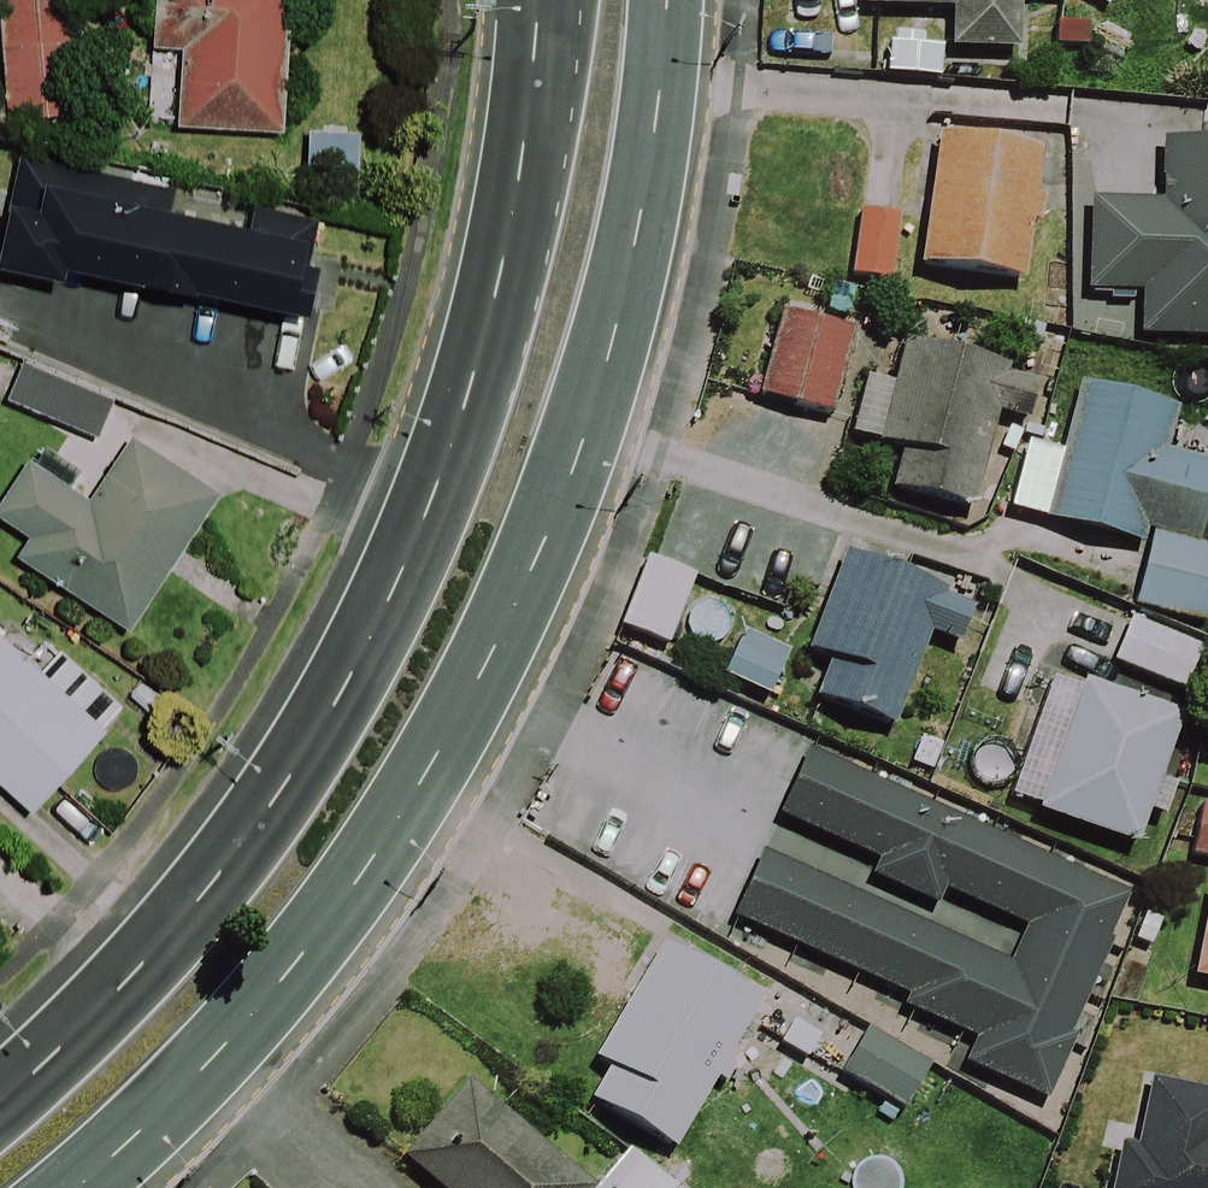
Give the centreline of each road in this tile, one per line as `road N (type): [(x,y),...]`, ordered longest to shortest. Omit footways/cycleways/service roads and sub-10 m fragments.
road 1 (primary): [(668,0),(641,211),(597,403),(527,589),(347,904),(222,1055),(88,1187)]
road 2 (primary): [(0,1096),(124,991),(262,825),(380,617),(467,406),(516,194),(538,0)]

